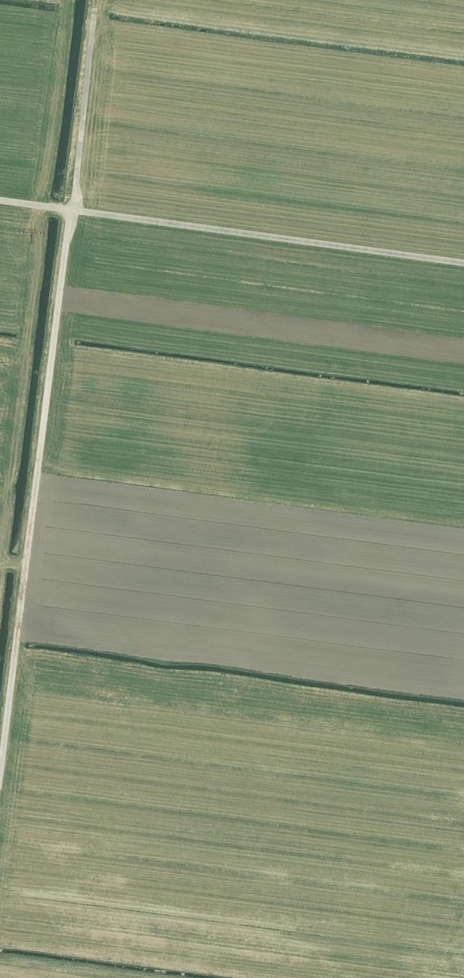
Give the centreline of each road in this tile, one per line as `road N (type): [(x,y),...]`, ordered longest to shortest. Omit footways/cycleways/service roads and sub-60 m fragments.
road 1 (track): [(0,769),(95,10)]
road 2 (track): [(0,200),(463,263)]
road 3 (track): [(0,962),(125,977)]

